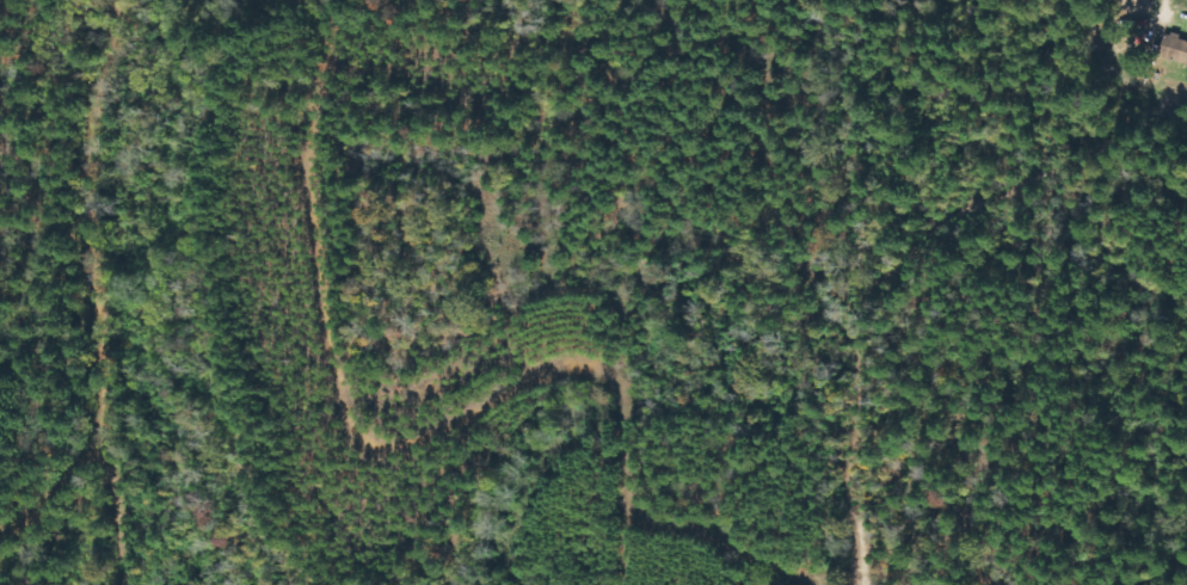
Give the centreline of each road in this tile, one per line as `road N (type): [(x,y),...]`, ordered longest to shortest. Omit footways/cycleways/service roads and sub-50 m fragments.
road 1 (residential): [(0,550),(70,487),(105,438),(109,368),(96,197),(111,76),(136,0)]

